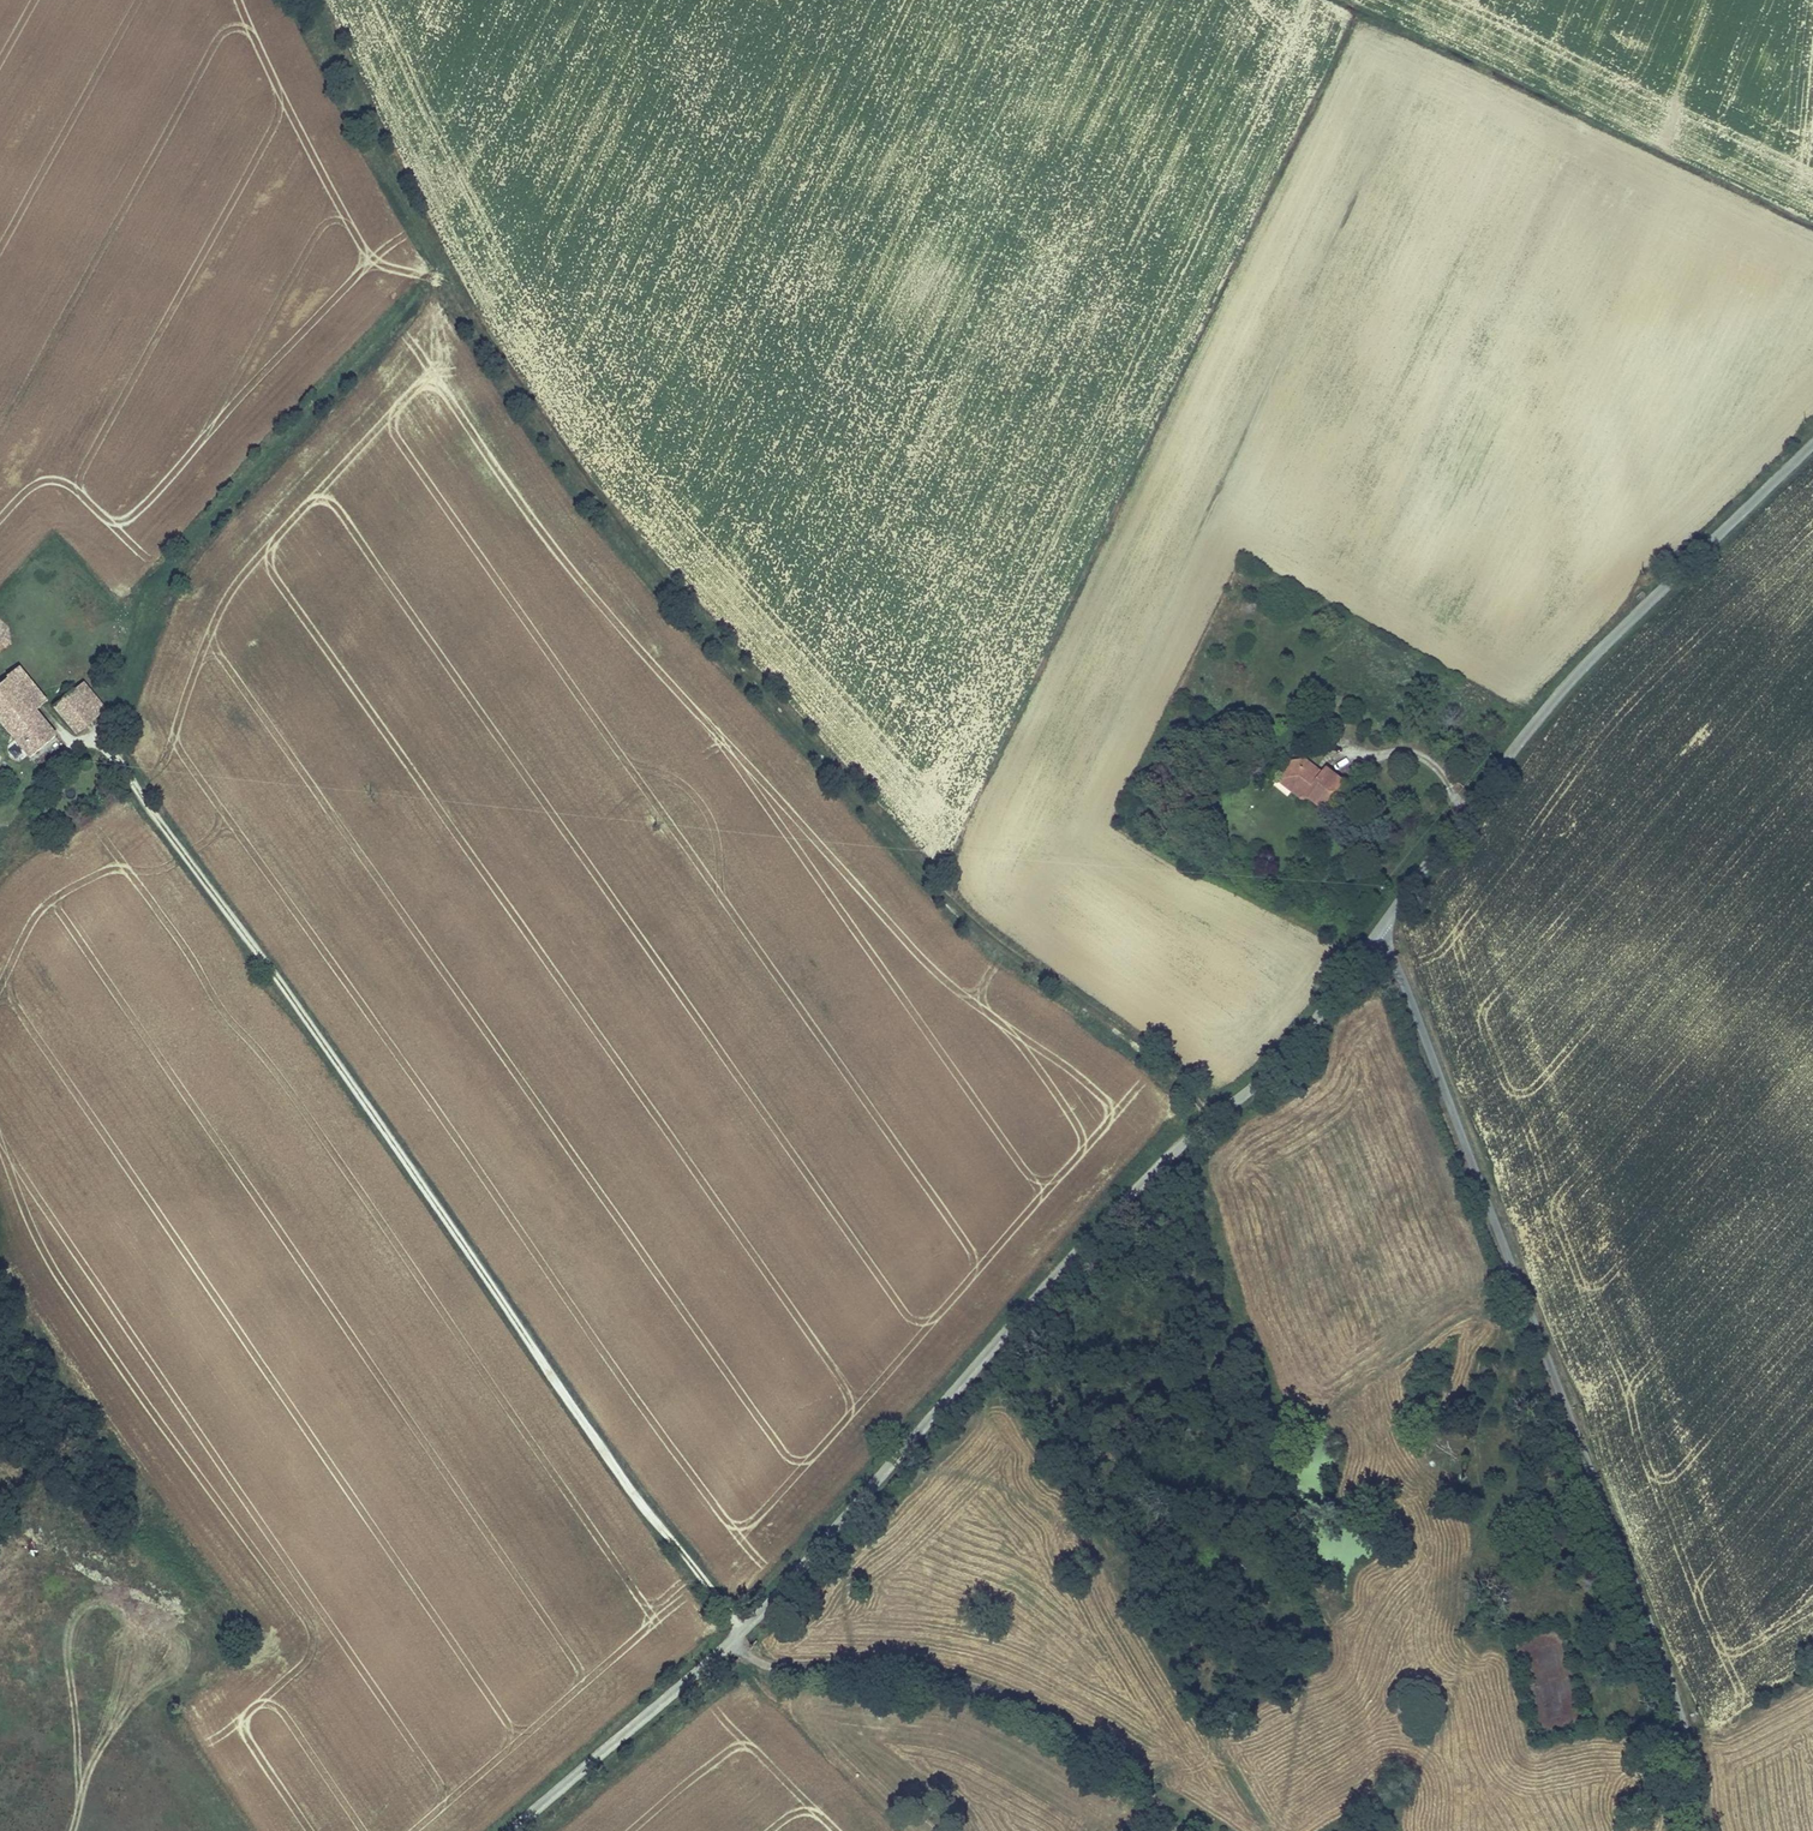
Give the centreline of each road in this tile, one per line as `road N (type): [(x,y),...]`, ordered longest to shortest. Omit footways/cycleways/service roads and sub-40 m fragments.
road 1 (tertiary): [(1377,934),(1292,1056),(1183,1140),(729,1646),(510,1830)]
road 2 (unclassified): [(1698,1830),(1681,1727),(1619,1542),(1377,934)]
road 3 (tertiary): [(1812,445),(1559,694),(1377,934)]

